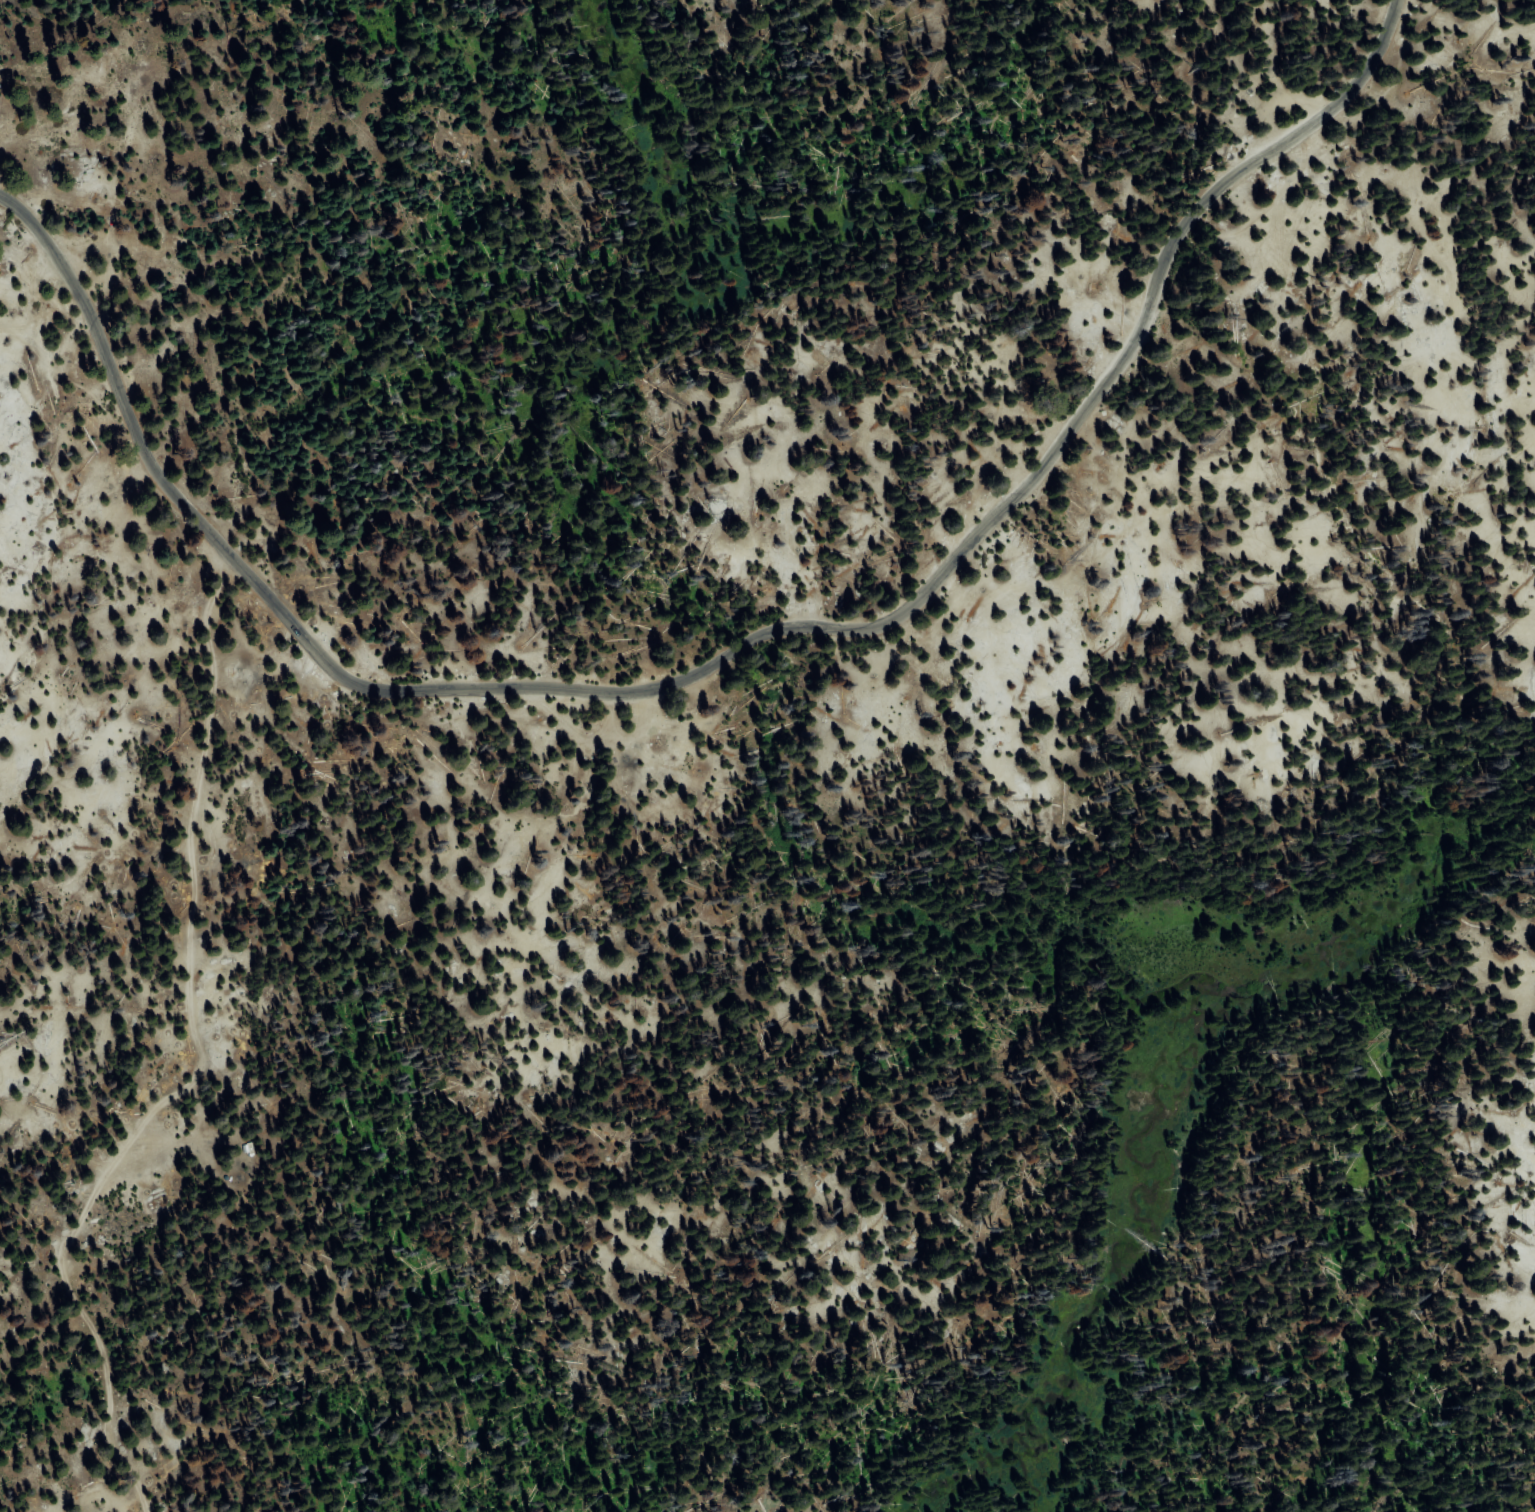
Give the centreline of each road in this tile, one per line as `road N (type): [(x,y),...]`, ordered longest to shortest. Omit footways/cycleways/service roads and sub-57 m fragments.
road 1 (residential): [(1400,0),(1359,82),(1184,212),(1135,343),(1067,441),(911,614),(868,633),(804,630),(765,639),(672,687),(623,694),(371,690),(328,670),(144,456),(76,273),(0,199)]
road 2 (track): [(140,1511),(107,1435),(99,1364),(54,1263),(54,1228),(118,1143),(170,1107),(190,1064),(198,1032),(183,951),(178,839),(183,799),(203,767),(209,734),(209,609),(223,556)]

